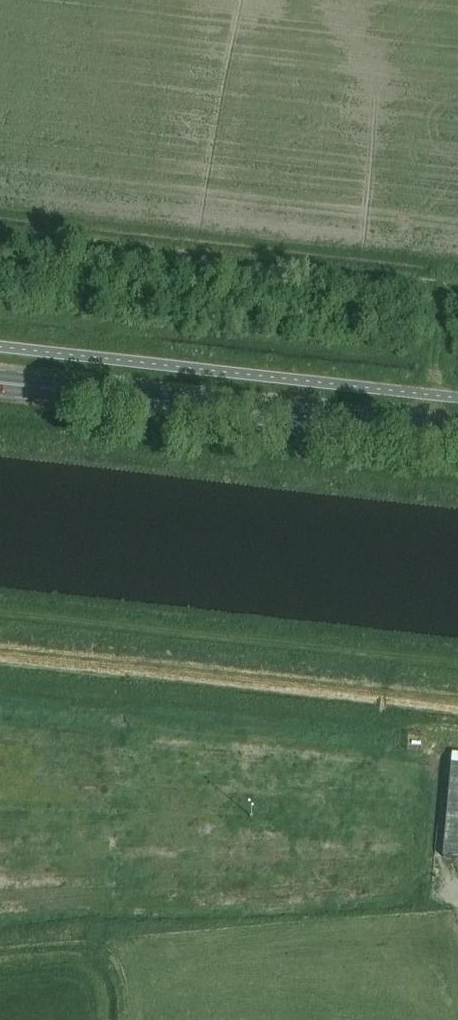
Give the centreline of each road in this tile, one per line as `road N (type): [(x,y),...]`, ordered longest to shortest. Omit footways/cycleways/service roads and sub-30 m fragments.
road 1 (track): [(0,620),(457,671)]
road 2 (secondary): [(457,435),(0,384)]

